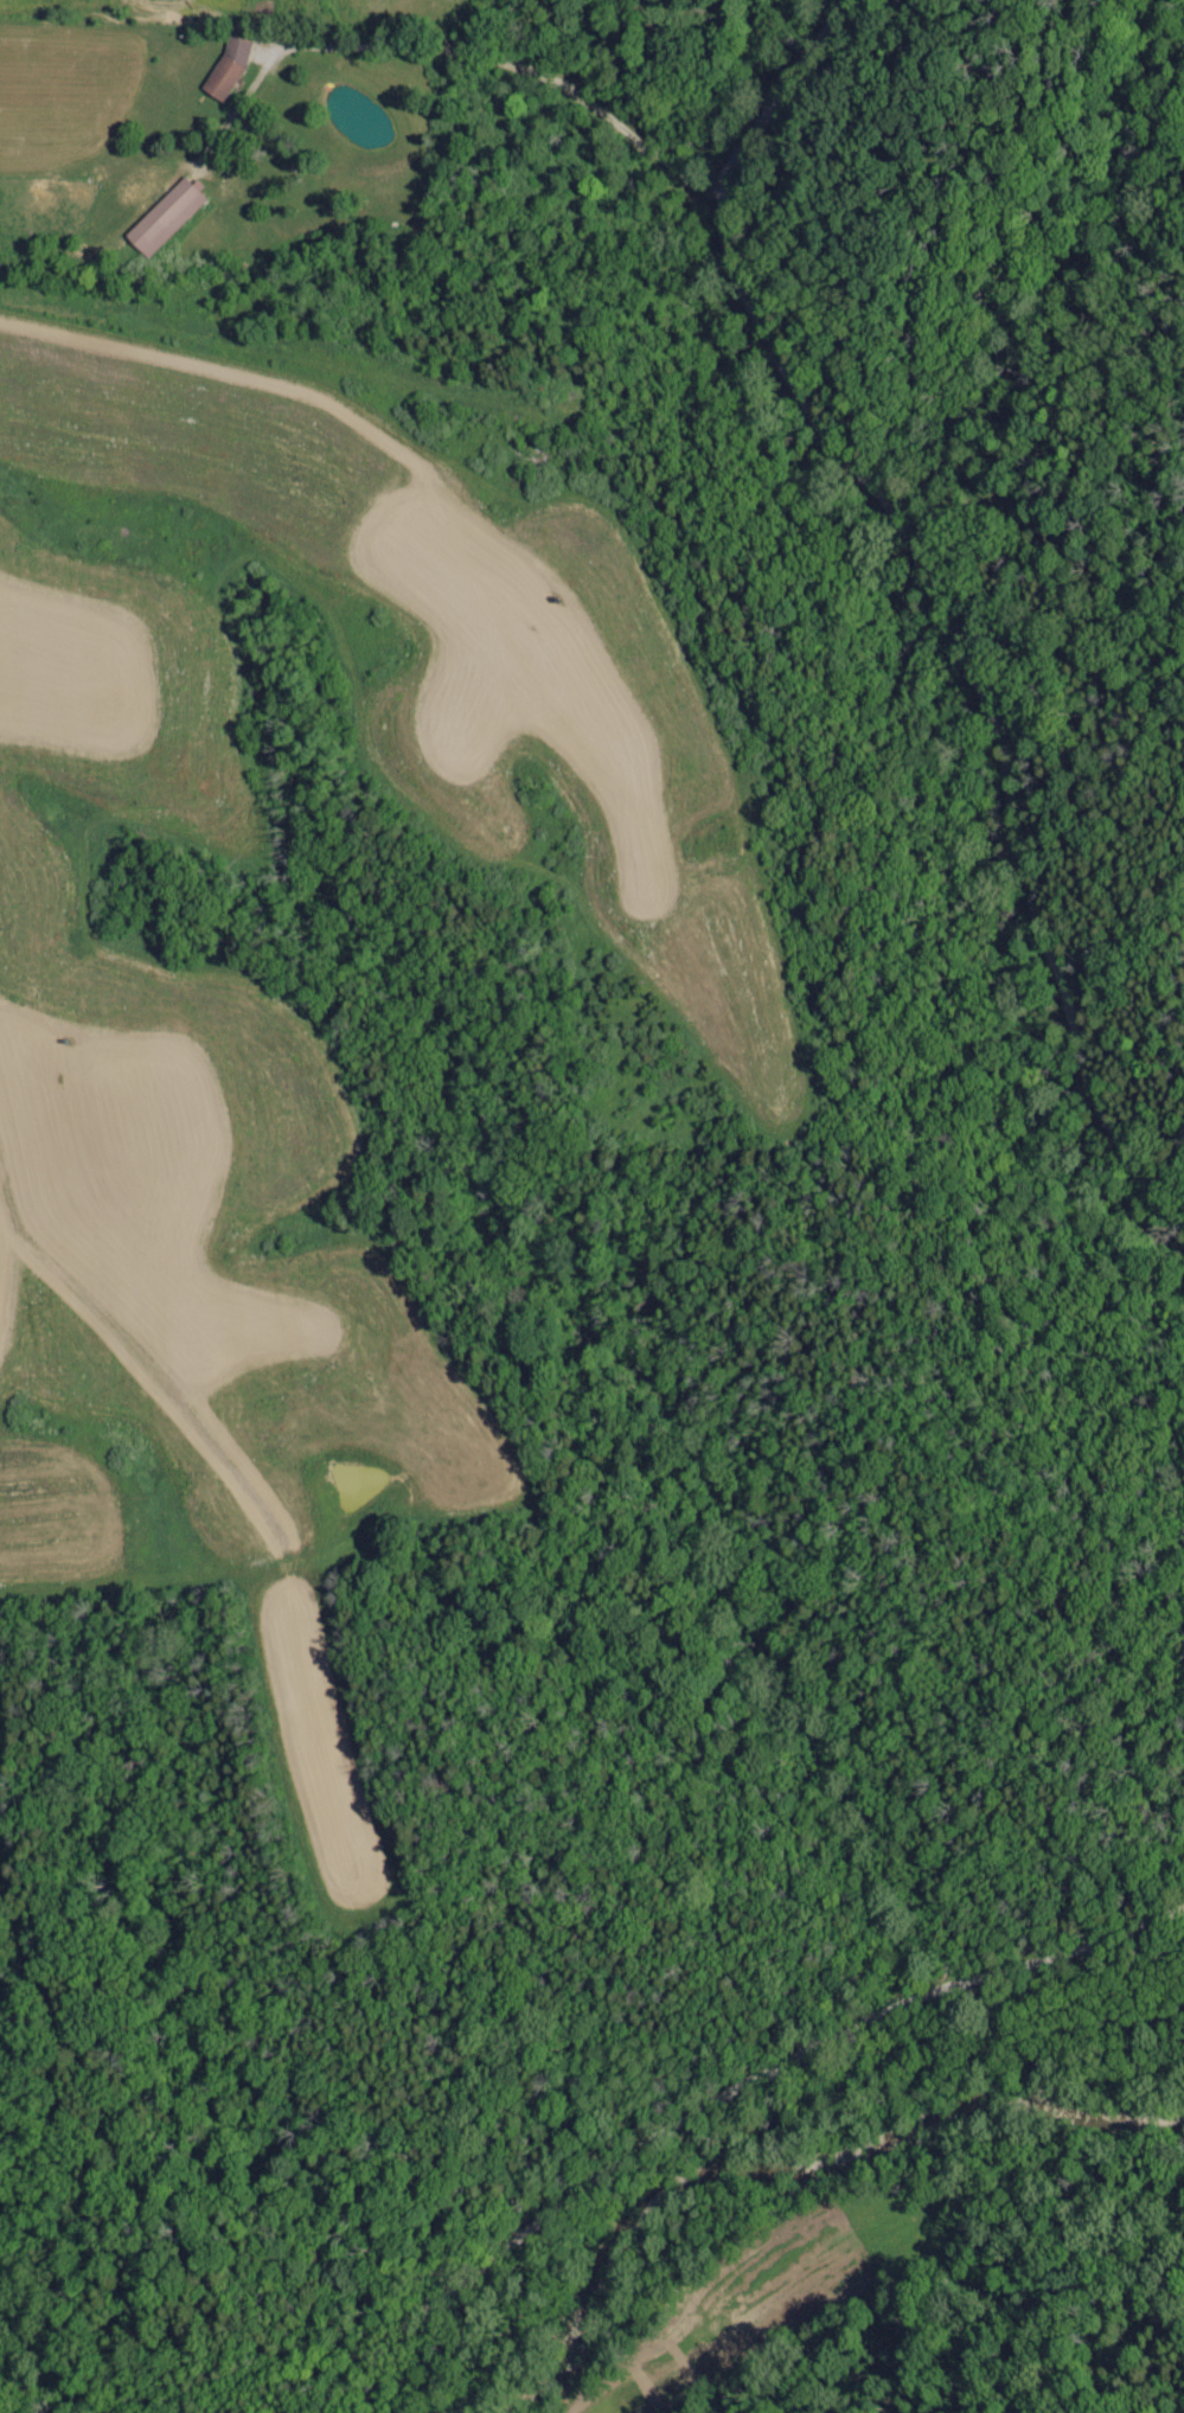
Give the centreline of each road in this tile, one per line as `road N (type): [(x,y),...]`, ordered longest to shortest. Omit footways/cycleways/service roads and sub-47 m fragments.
road 1 (residential): [(1183,1127),(1122,1050),(1082,785),(991,585),(809,320),(783,204),(828,68),(876,0)]
road 2 (residential): [(1183,1887),(1024,1921),(633,2107),(392,2334),(325,2412)]

